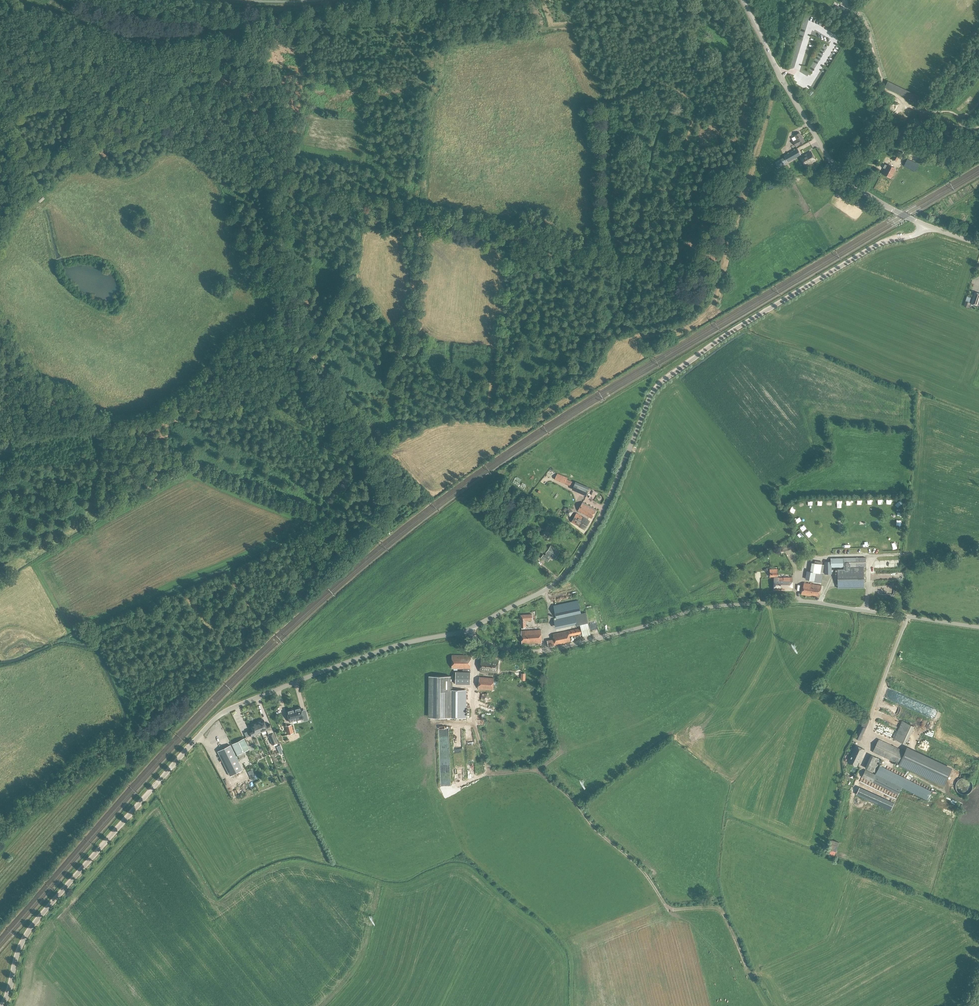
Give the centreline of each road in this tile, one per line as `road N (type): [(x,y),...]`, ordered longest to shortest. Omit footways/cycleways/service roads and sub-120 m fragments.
road 1 (unclassified): [(466,631),(548,589),(569,569),(660,384),(740,327),(926,226)]
road 2 (unclassified): [(1,1005),(31,928),(220,715),(390,647),(466,631)]
road 3 (unclassified): [(978,627),(797,601),(699,609),(542,651),(509,650),(466,631)]
road 4 (unclassified): [(926,226),(839,172),(742,0)]

